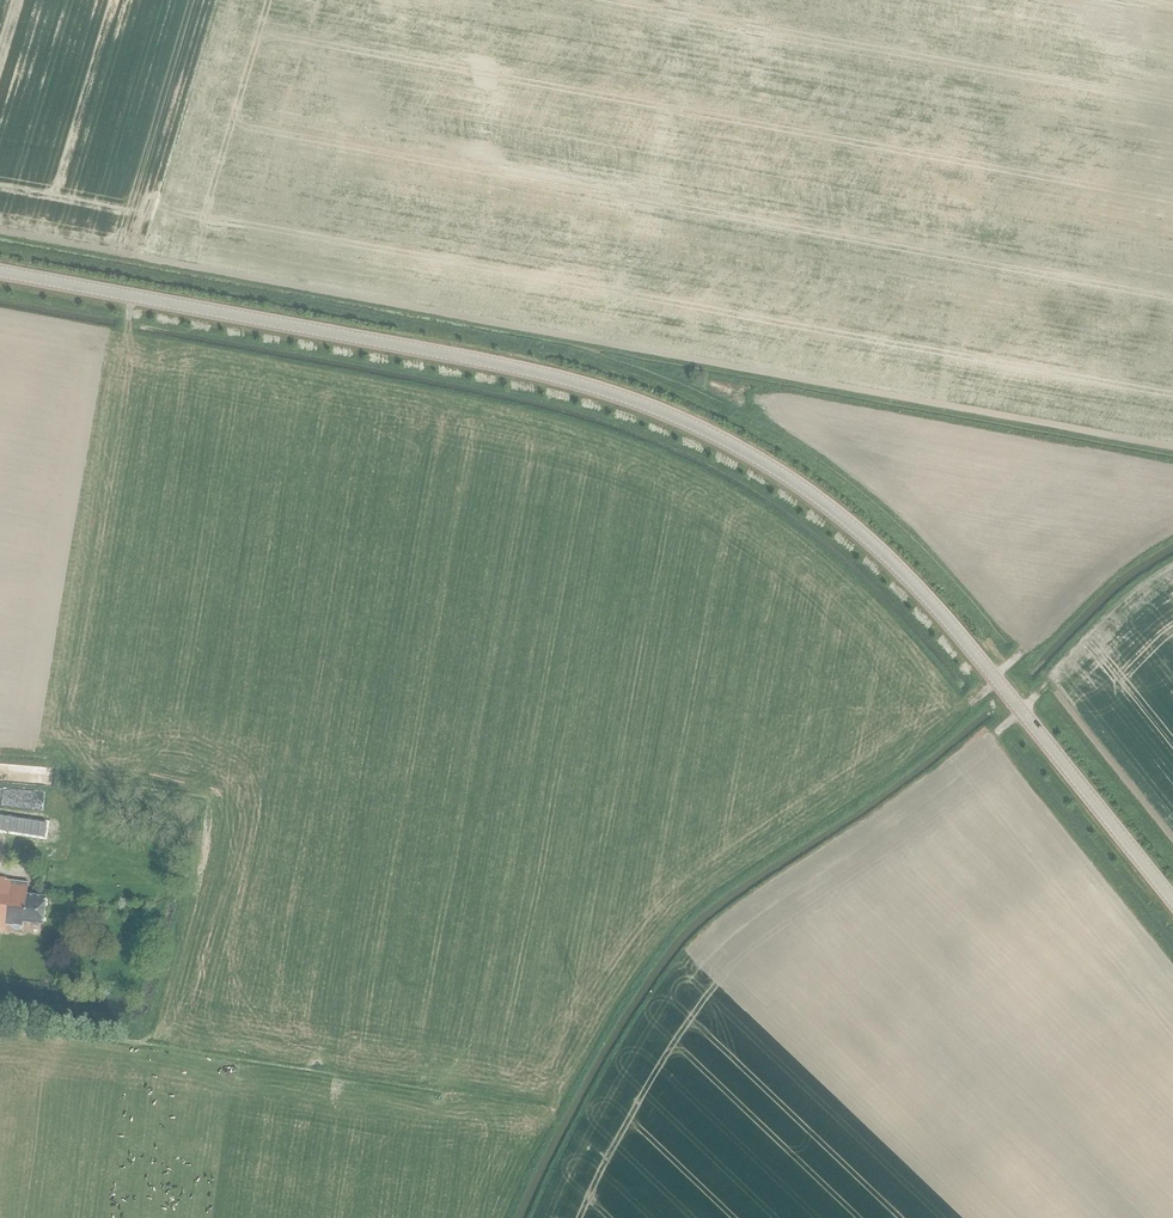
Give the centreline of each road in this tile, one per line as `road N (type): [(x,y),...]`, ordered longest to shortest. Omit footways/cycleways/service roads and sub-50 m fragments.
road 1 (secondary): [(1172,900),(880,549),(822,502),(682,419),(540,374),(0,272)]

